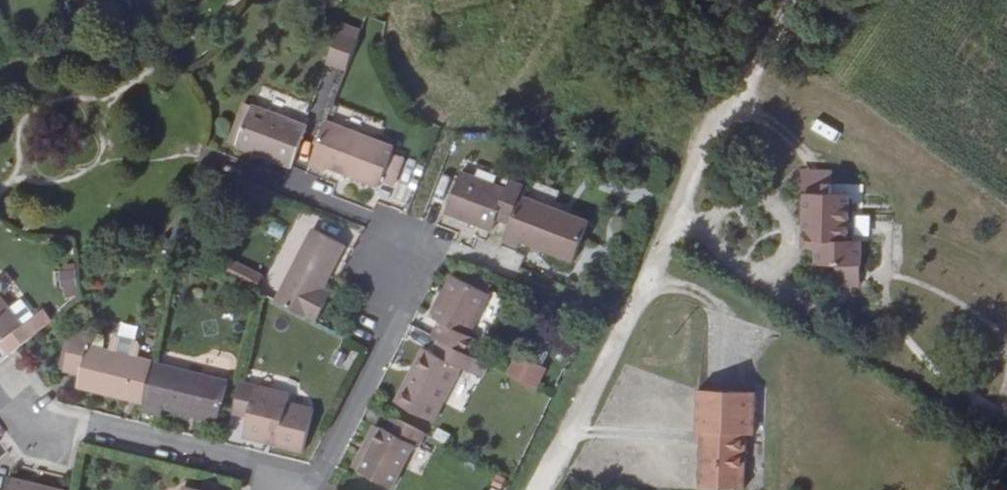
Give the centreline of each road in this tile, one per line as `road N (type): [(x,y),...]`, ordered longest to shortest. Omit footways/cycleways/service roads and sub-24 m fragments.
road 1 (residential): [(733,100),(538,489)]
road 2 (residential): [(432,247),(309,483),(260,472)]
road 3 (residential): [(260,472),(0,405)]
road 4 (residential): [(239,169),(432,247)]

